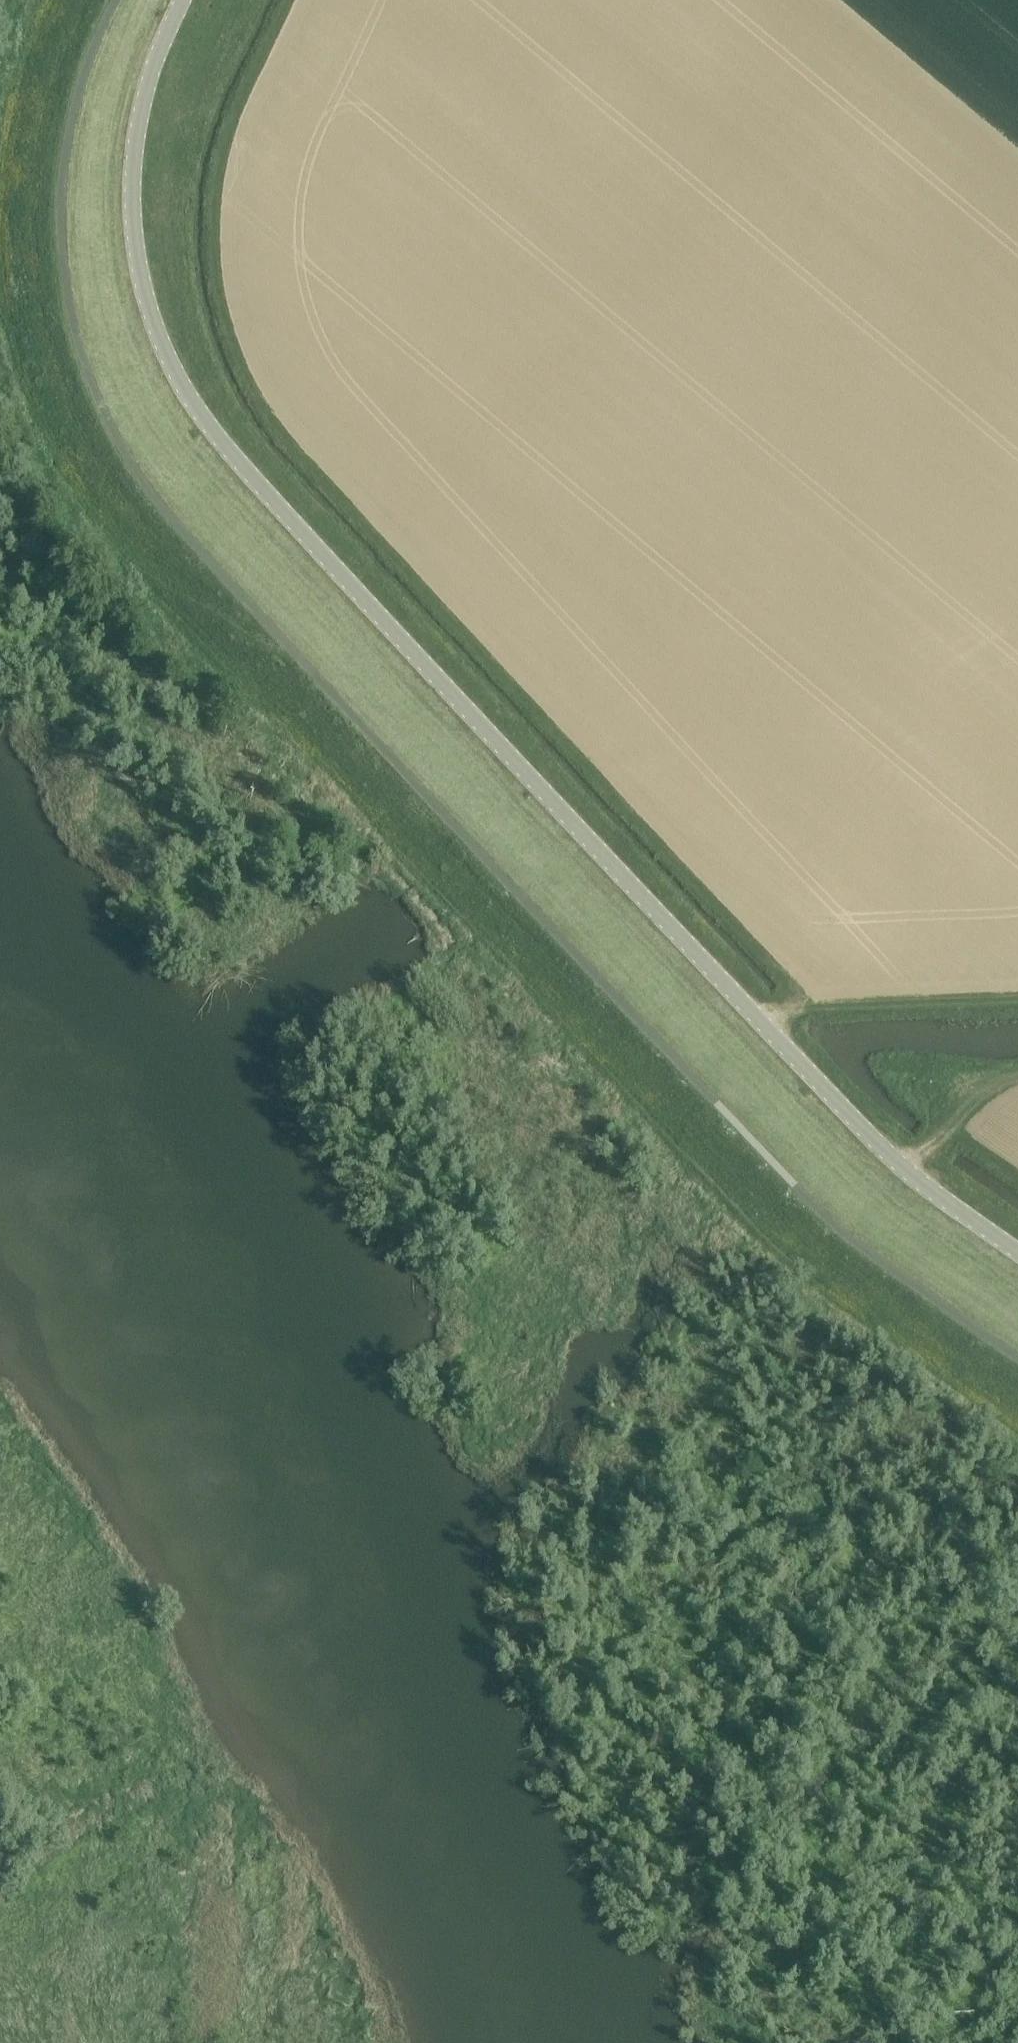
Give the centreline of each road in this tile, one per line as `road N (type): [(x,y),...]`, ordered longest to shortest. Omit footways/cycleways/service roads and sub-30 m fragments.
road 1 (unclassified): [(1017,1261),(935,1205),(787,1080),(214,466),(167,385),(143,318),(135,247),(136,158),(153,82),(193,0)]

